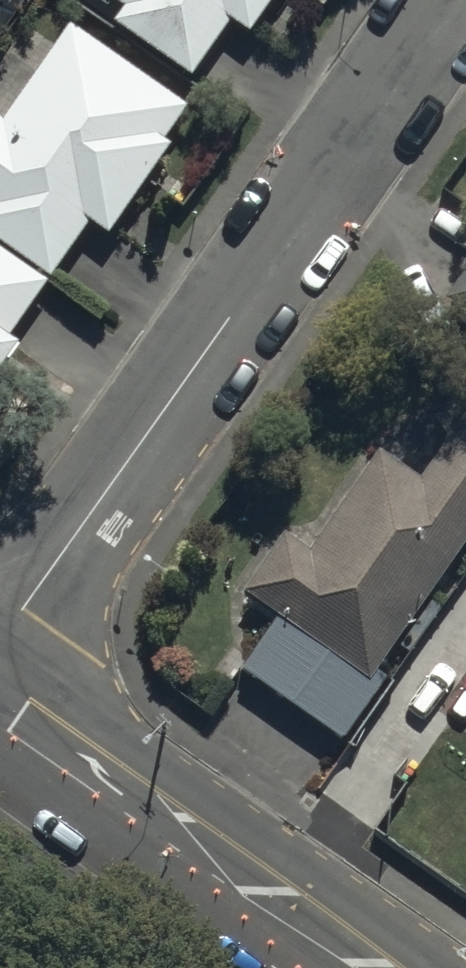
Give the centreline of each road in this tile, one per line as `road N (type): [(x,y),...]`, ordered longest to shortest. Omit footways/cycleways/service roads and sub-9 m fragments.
road 1 (residential): [(445,0),(0,640)]
road 2 (tertiary): [(0,714),(361,967)]

